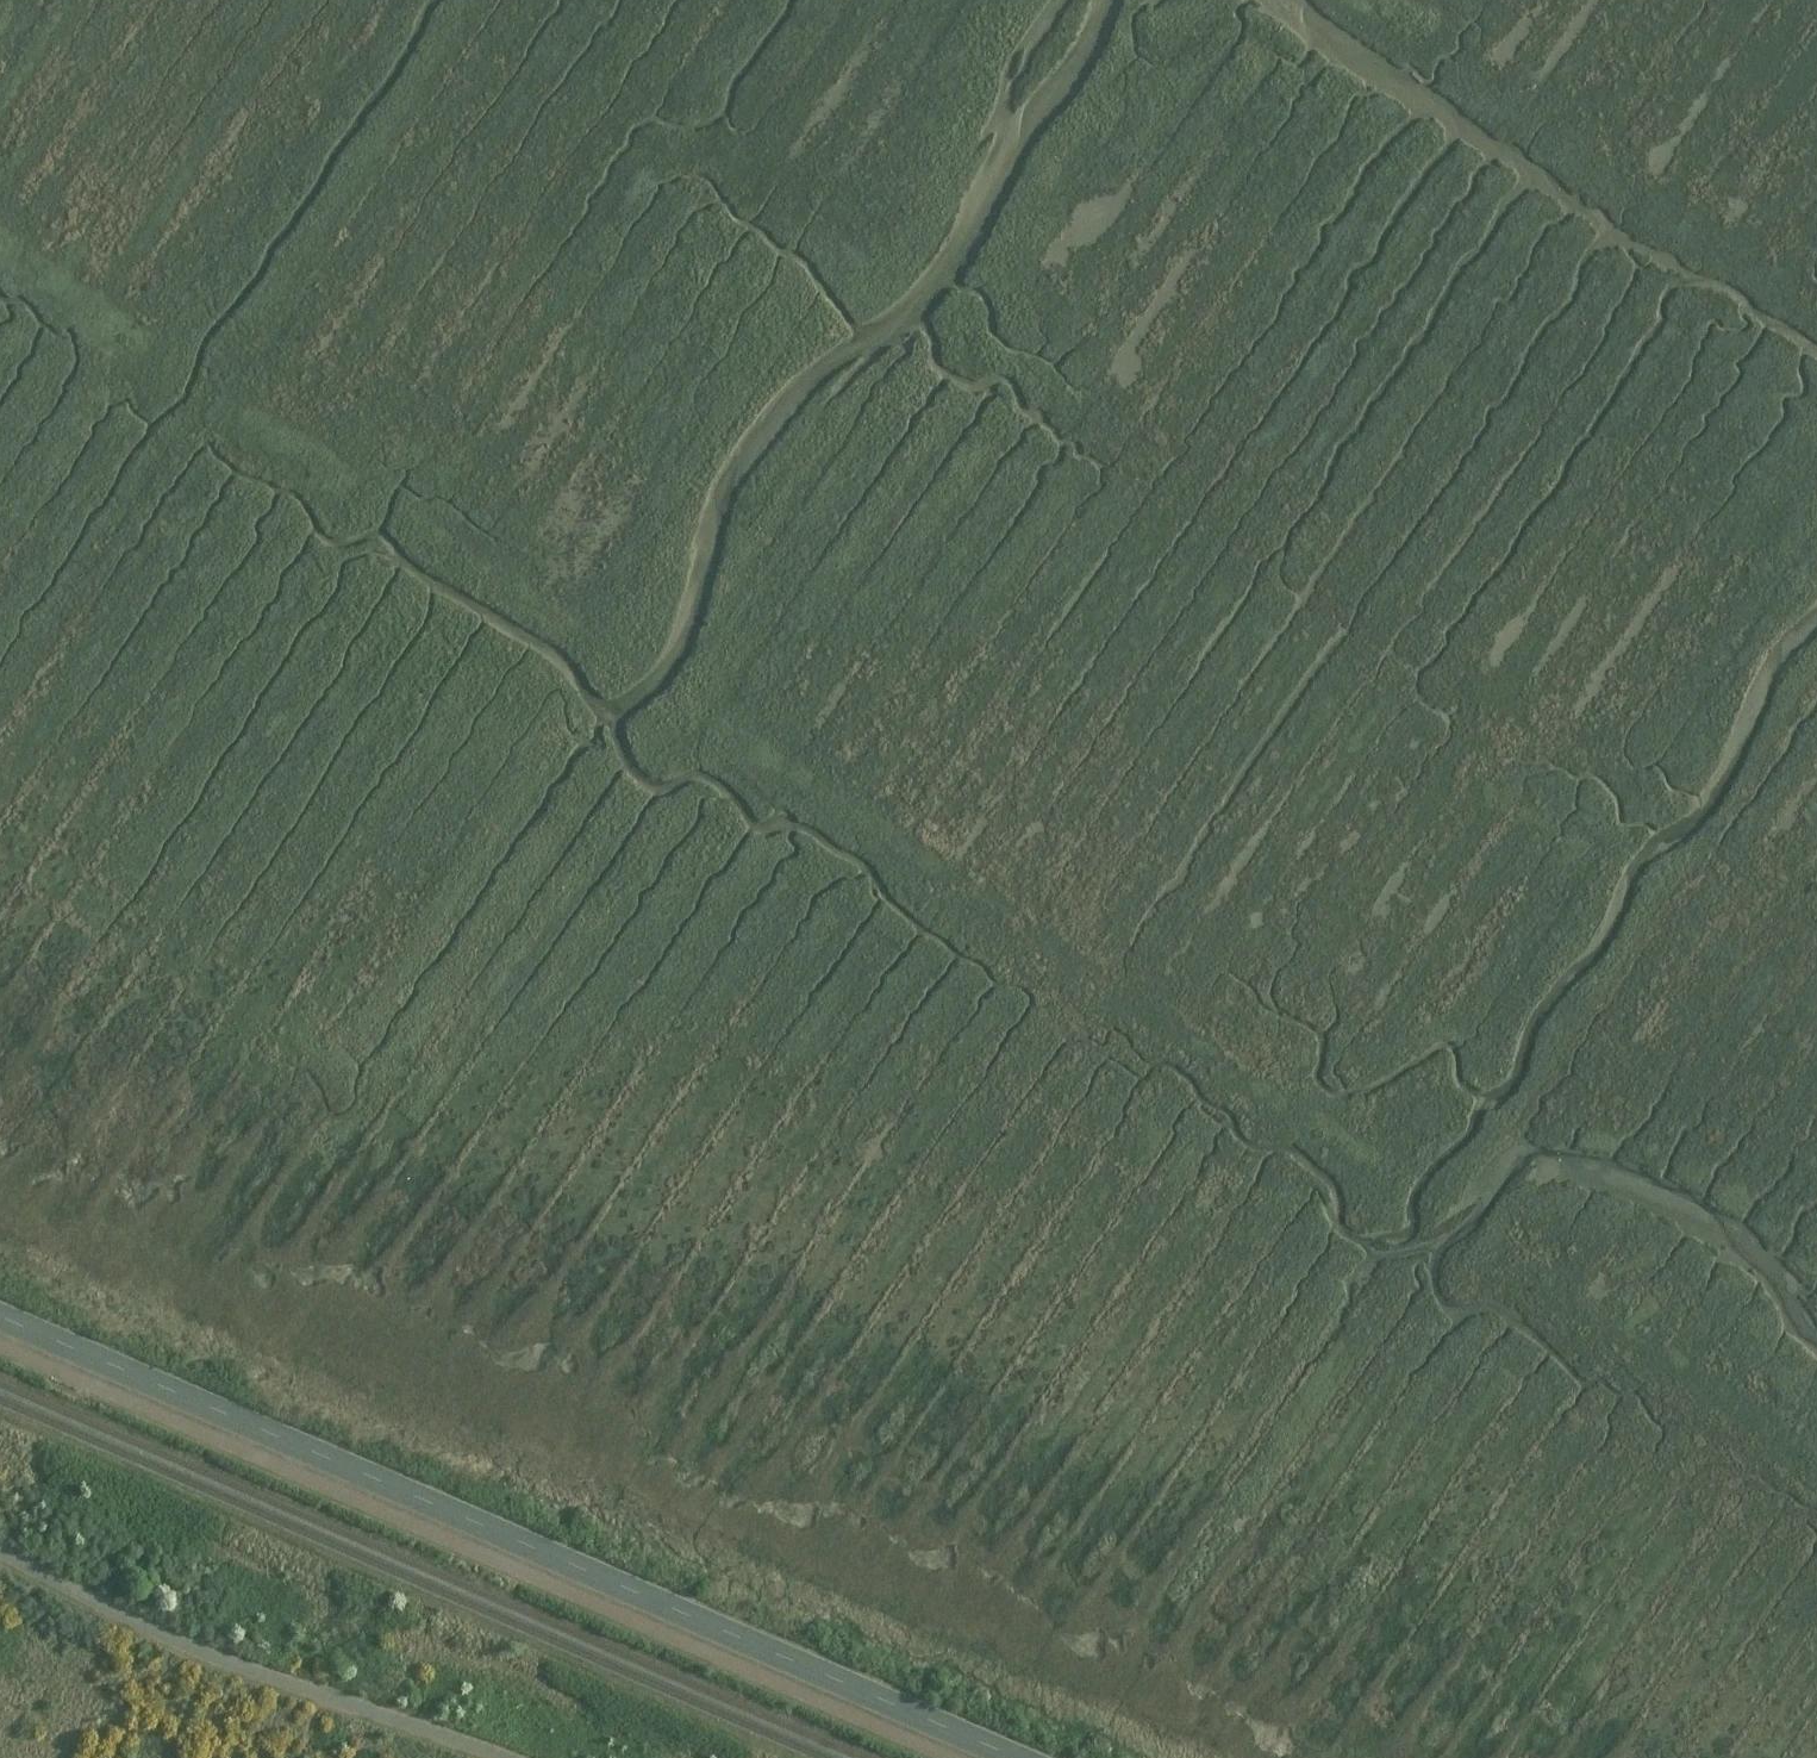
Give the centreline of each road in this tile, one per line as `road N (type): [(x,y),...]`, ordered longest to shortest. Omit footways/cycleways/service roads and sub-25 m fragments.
road 1 (tertiary): [(1020,1757),(0,1315)]

